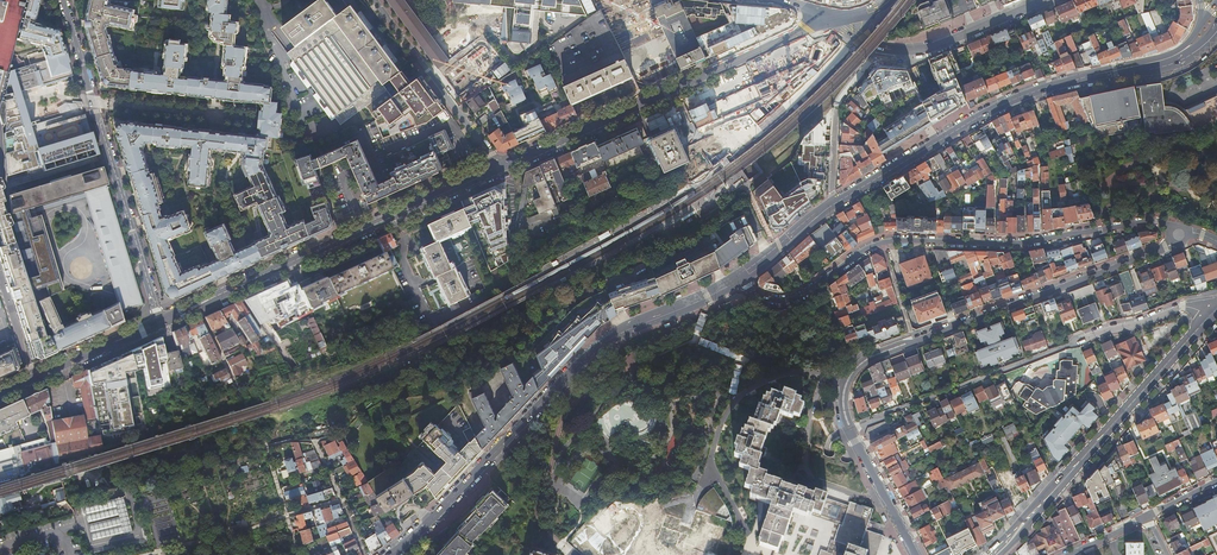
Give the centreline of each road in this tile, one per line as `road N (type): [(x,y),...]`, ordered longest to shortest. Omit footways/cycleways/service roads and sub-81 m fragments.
road 1 (tertiary): [(1177,235),(1158,221),(1028,244),(881,241),(784,301),(752,291),(742,276)]
road 2 (primary): [(742,276),(589,355),(390,554)]
road 3 (primary): [(1184,50),(1010,102),(836,202)]
road 4 (primary): [(500,167),(160,322)]
road 5 (residential): [(1177,235),(866,356),(845,380)]
road 6 (primary): [(832,18),(500,167)]
road 7 (residential): [(63,0),(160,322)]
road 8 (secondary): [(989,554),(1216,309)]
road 9 (residential): [(845,380),(777,380),(743,397),(723,420),(711,476),(745,525)]
road 10 (residential): [(1063,347),(847,427)]
road 11 (residential): [(376,0),(500,167)]
road 12 (primary): [(160,322),(0,394)]
road 13 (primary): [(881,49),(931,49),(1045,0)]
road 14 (residential): [(836,202),(837,108),(881,49)]
road 15 (residential): [(1216,303),(1183,306),(1063,347)]
road 16 (residential): [(847,427),(916,554)]

